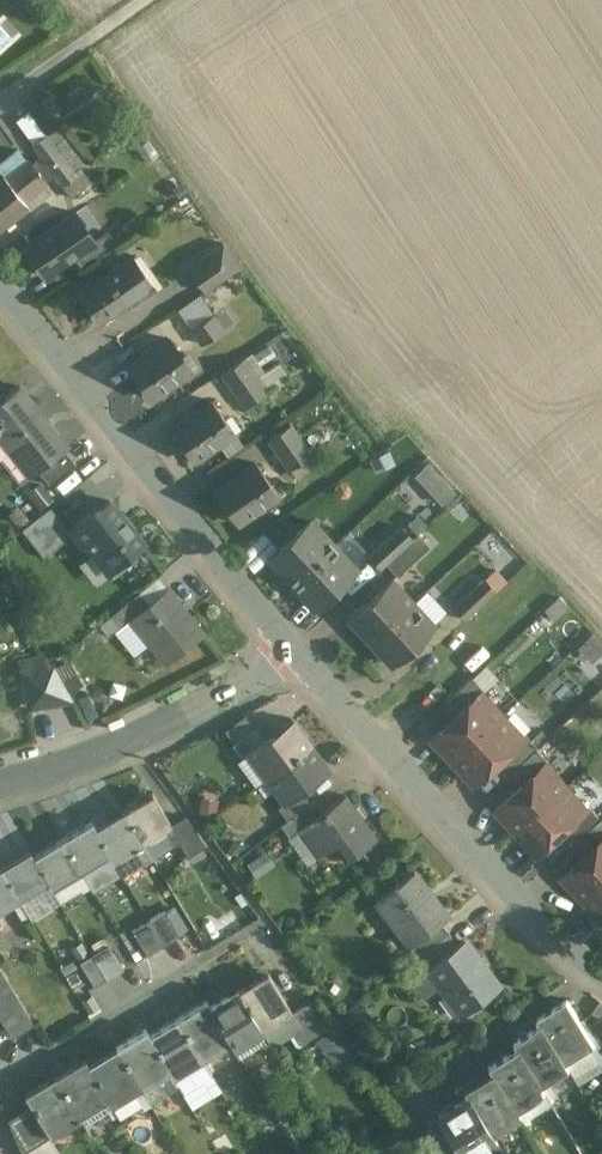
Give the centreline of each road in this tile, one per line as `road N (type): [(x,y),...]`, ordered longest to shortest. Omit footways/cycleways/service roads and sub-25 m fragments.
road 1 (residential): [(0,300),(281,657)]
road 2 (residential): [(281,657),(593,962)]
road 3 (residential): [(0,1081),(271,911)]
road 4 (residential): [(281,657),(123,741),(0,779)]
road 5 (residential): [(593,962),(411,1098)]
road 6 (residential): [(135,0),(0,91)]

